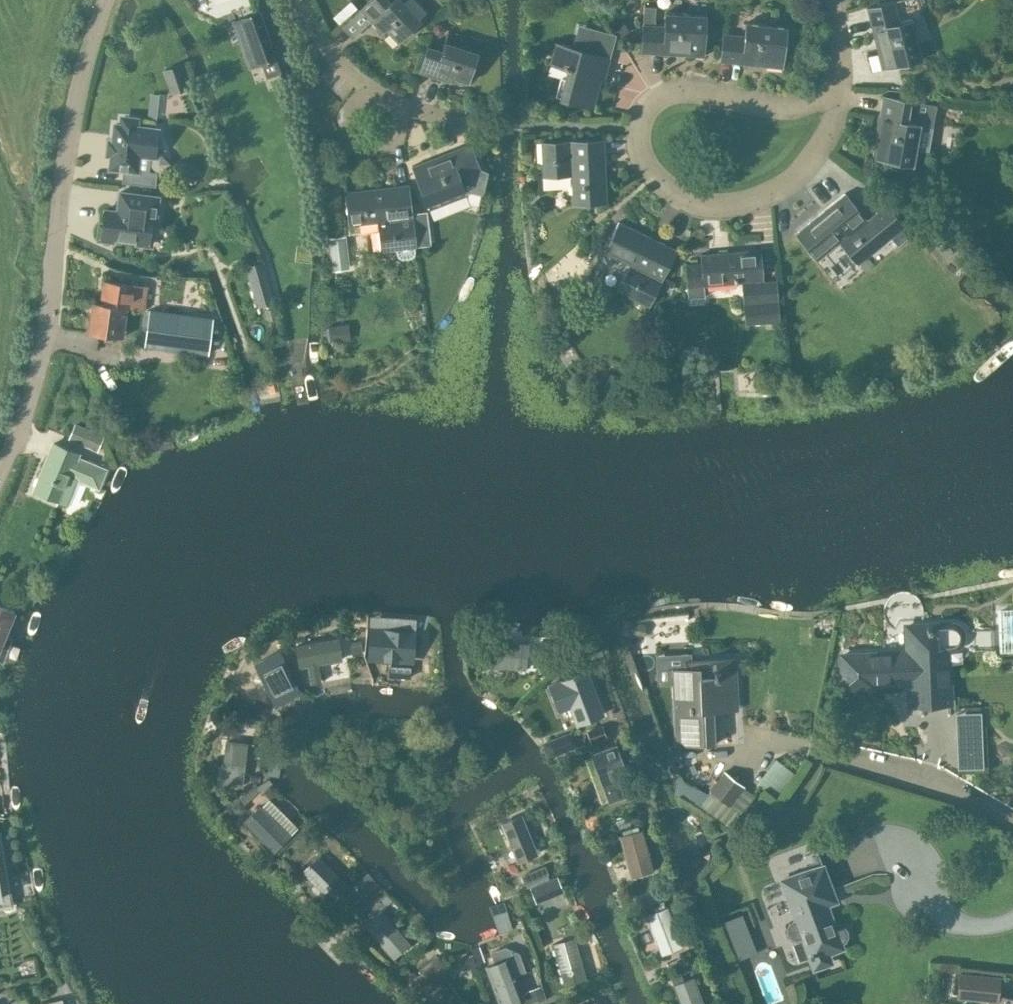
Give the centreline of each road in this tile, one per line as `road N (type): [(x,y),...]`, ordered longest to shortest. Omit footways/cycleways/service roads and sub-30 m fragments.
road 1 (tertiary): [(0,469),(32,395),(51,299),(68,121),(106,0)]
road 2 (unclassified): [(635,129),(643,169),(690,201),(742,201),(808,168),(834,113)]
road 3 (residential): [(635,129),(651,94),(684,85),(834,113)]
road 4 (unclassified): [(1012,822),(941,783),(809,748)]
road 5 (unclassified): [(358,81),(347,122),(359,142),(387,141),(396,103)]

